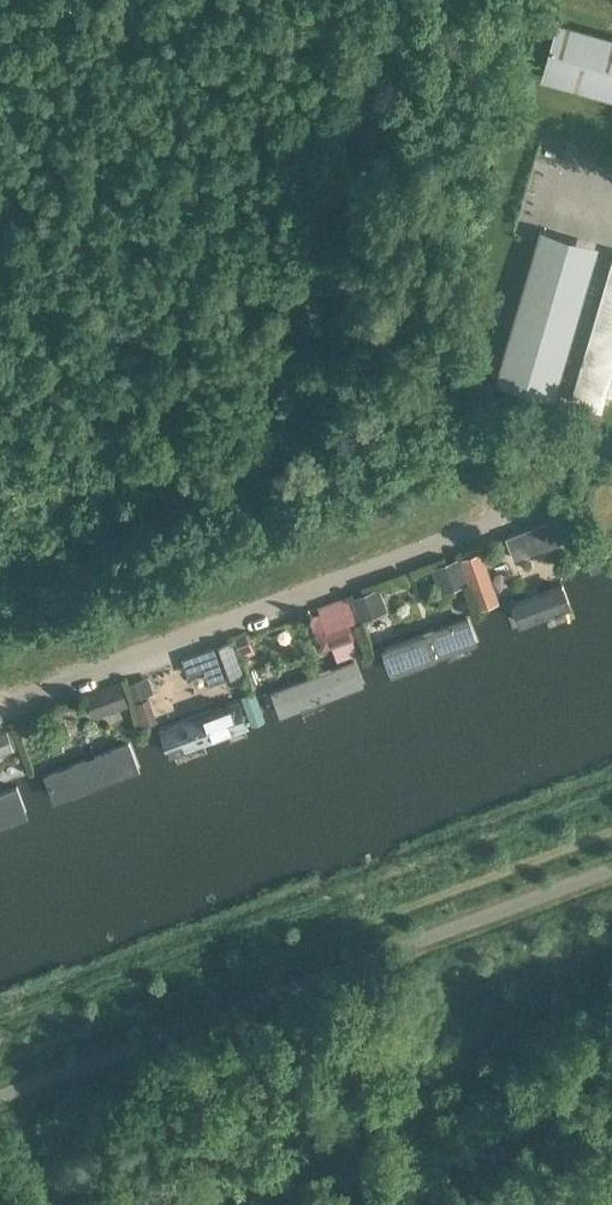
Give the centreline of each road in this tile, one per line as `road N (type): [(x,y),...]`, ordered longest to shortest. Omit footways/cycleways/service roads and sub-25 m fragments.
road 1 (unclassified): [(0,700),(531,511)]

